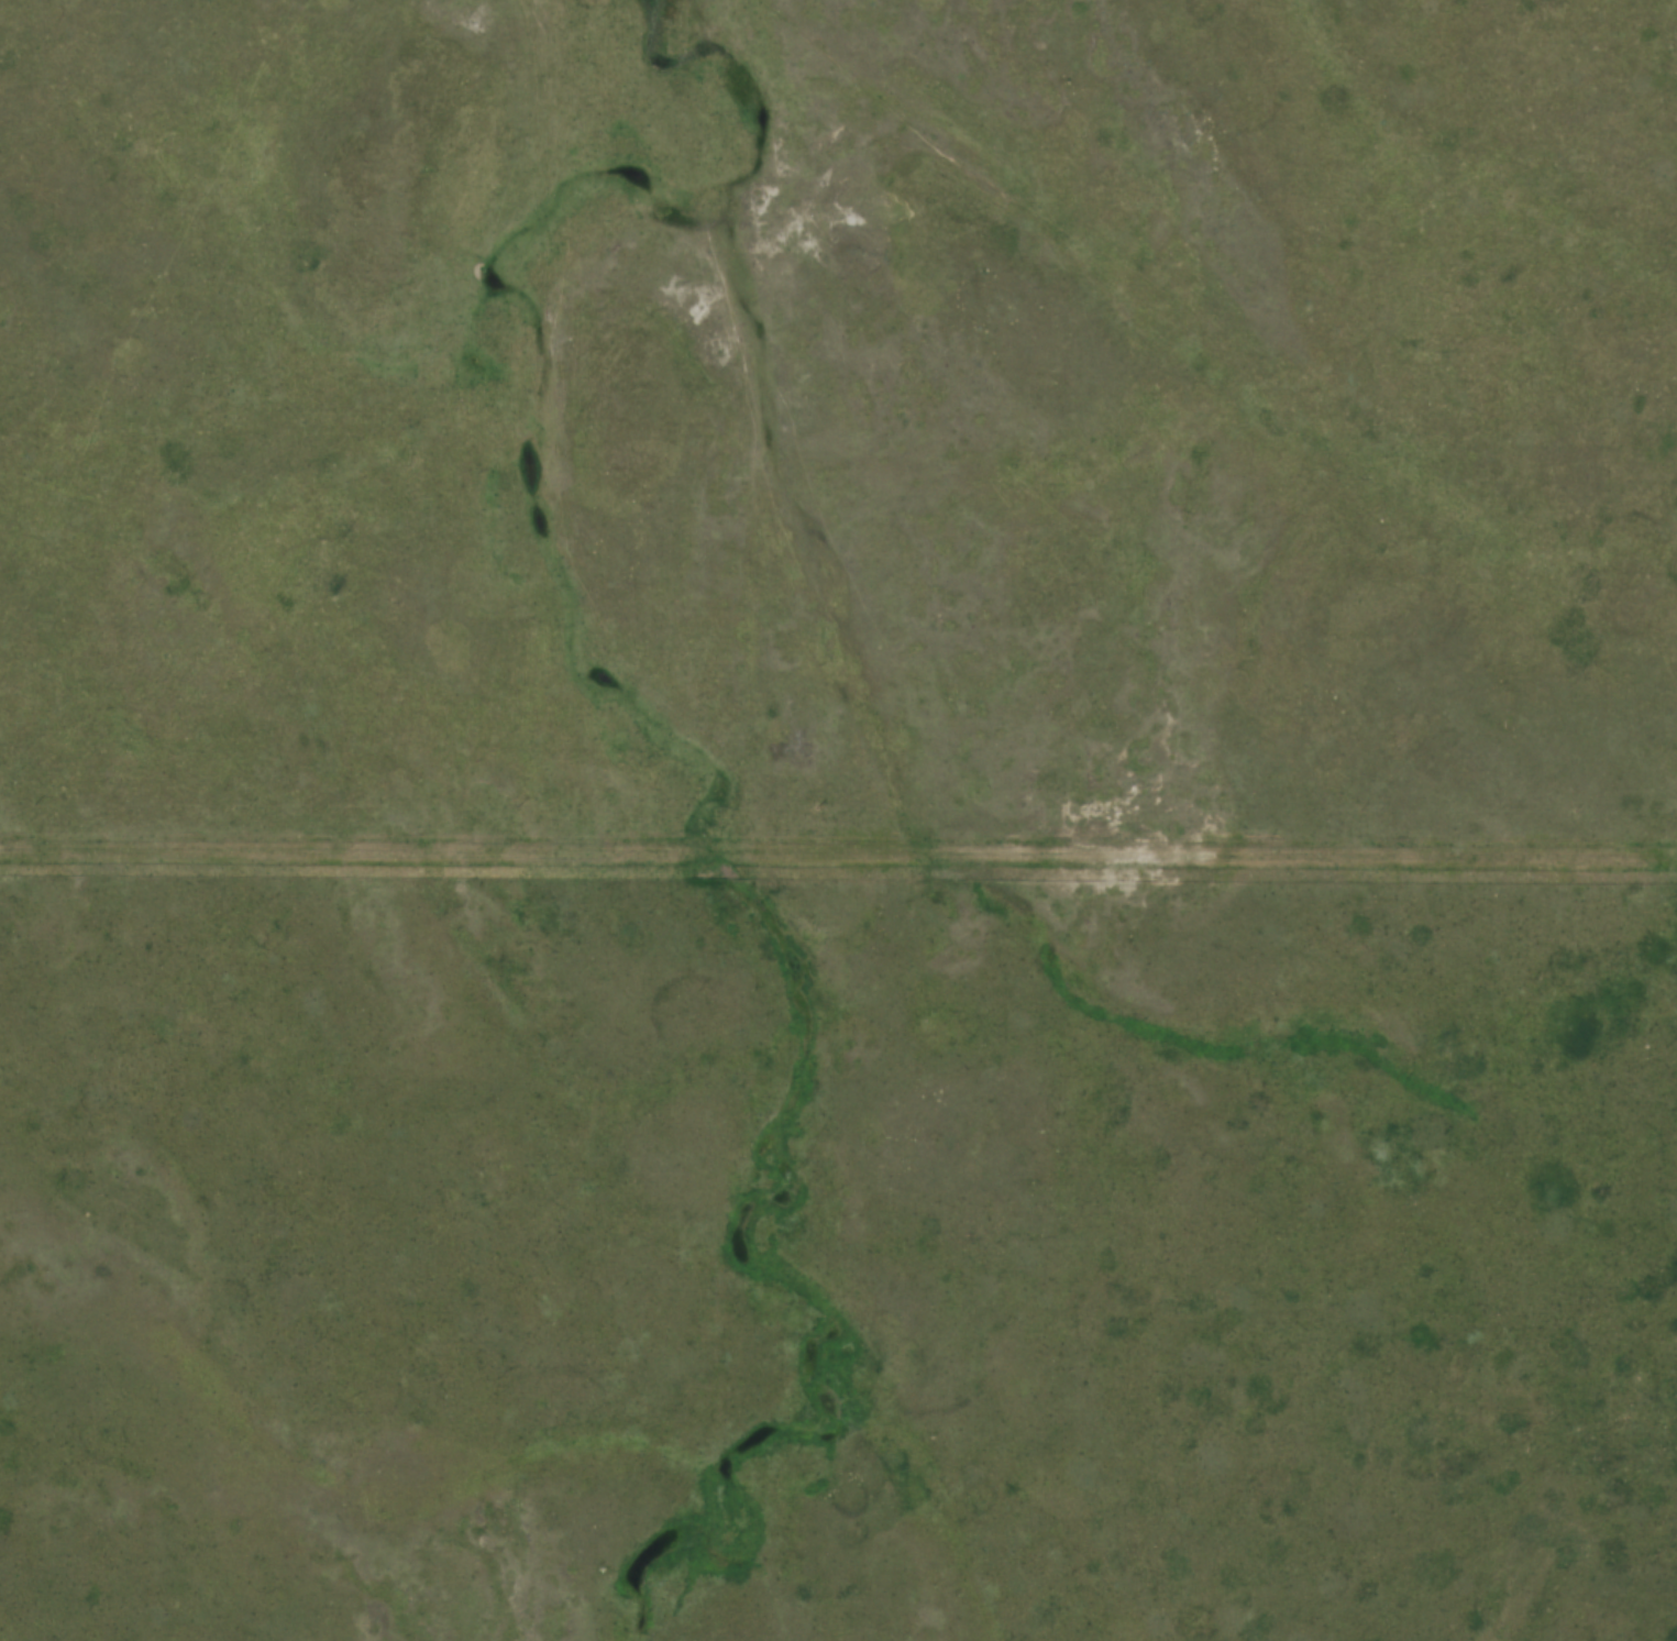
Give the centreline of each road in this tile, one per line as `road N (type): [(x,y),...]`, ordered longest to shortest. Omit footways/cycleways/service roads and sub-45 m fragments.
road 1 (track): [(1676,857),(0,851)]

